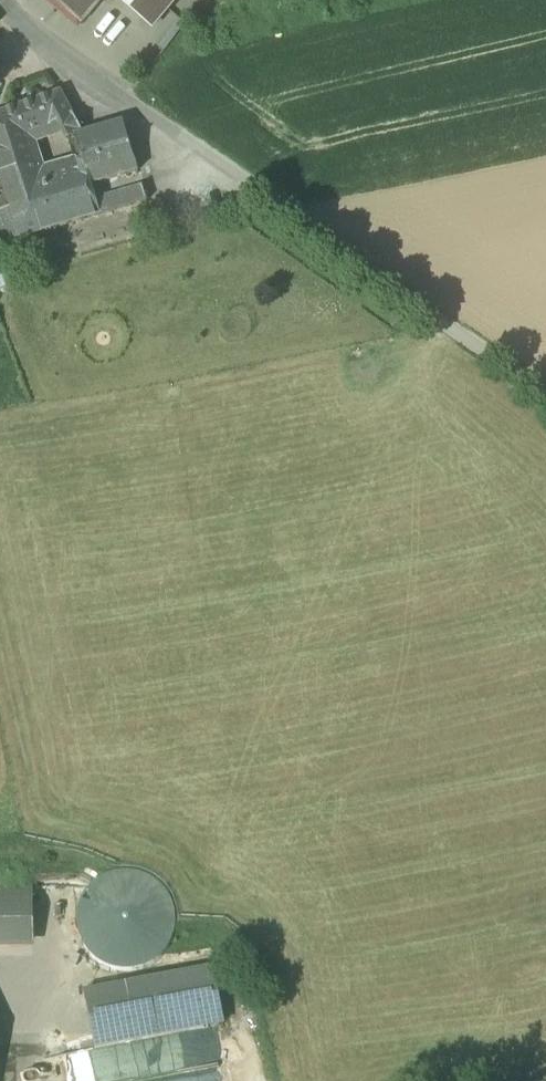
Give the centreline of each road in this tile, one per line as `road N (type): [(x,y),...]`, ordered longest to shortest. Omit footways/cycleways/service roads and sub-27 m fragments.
road 1 (unclassified): [(1,0),(545,399)]

